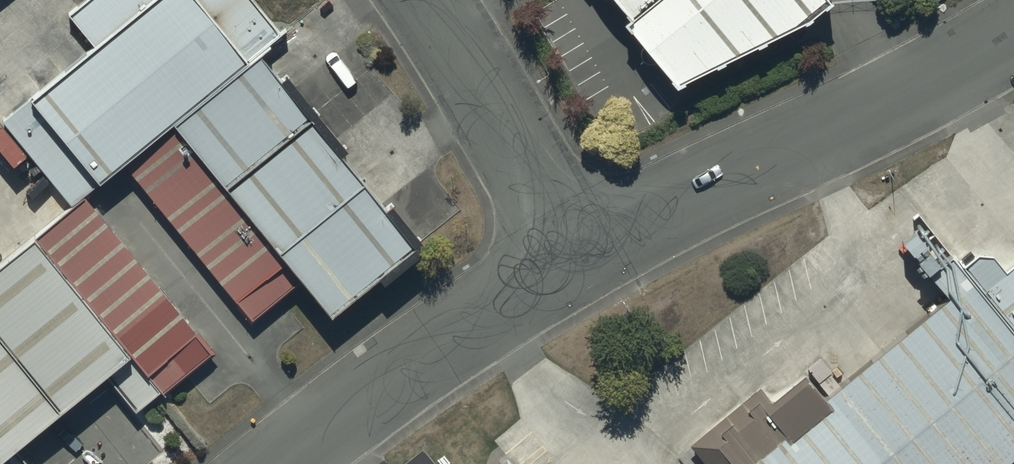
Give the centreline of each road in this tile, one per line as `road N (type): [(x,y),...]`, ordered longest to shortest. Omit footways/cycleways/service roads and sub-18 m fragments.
road 1 (residential): [(1013,27),(896,97),(589,241)]
road 2 (residential): [(589,241),(277,463)]
road 3 (residential): [(589,241),(434,0)]

